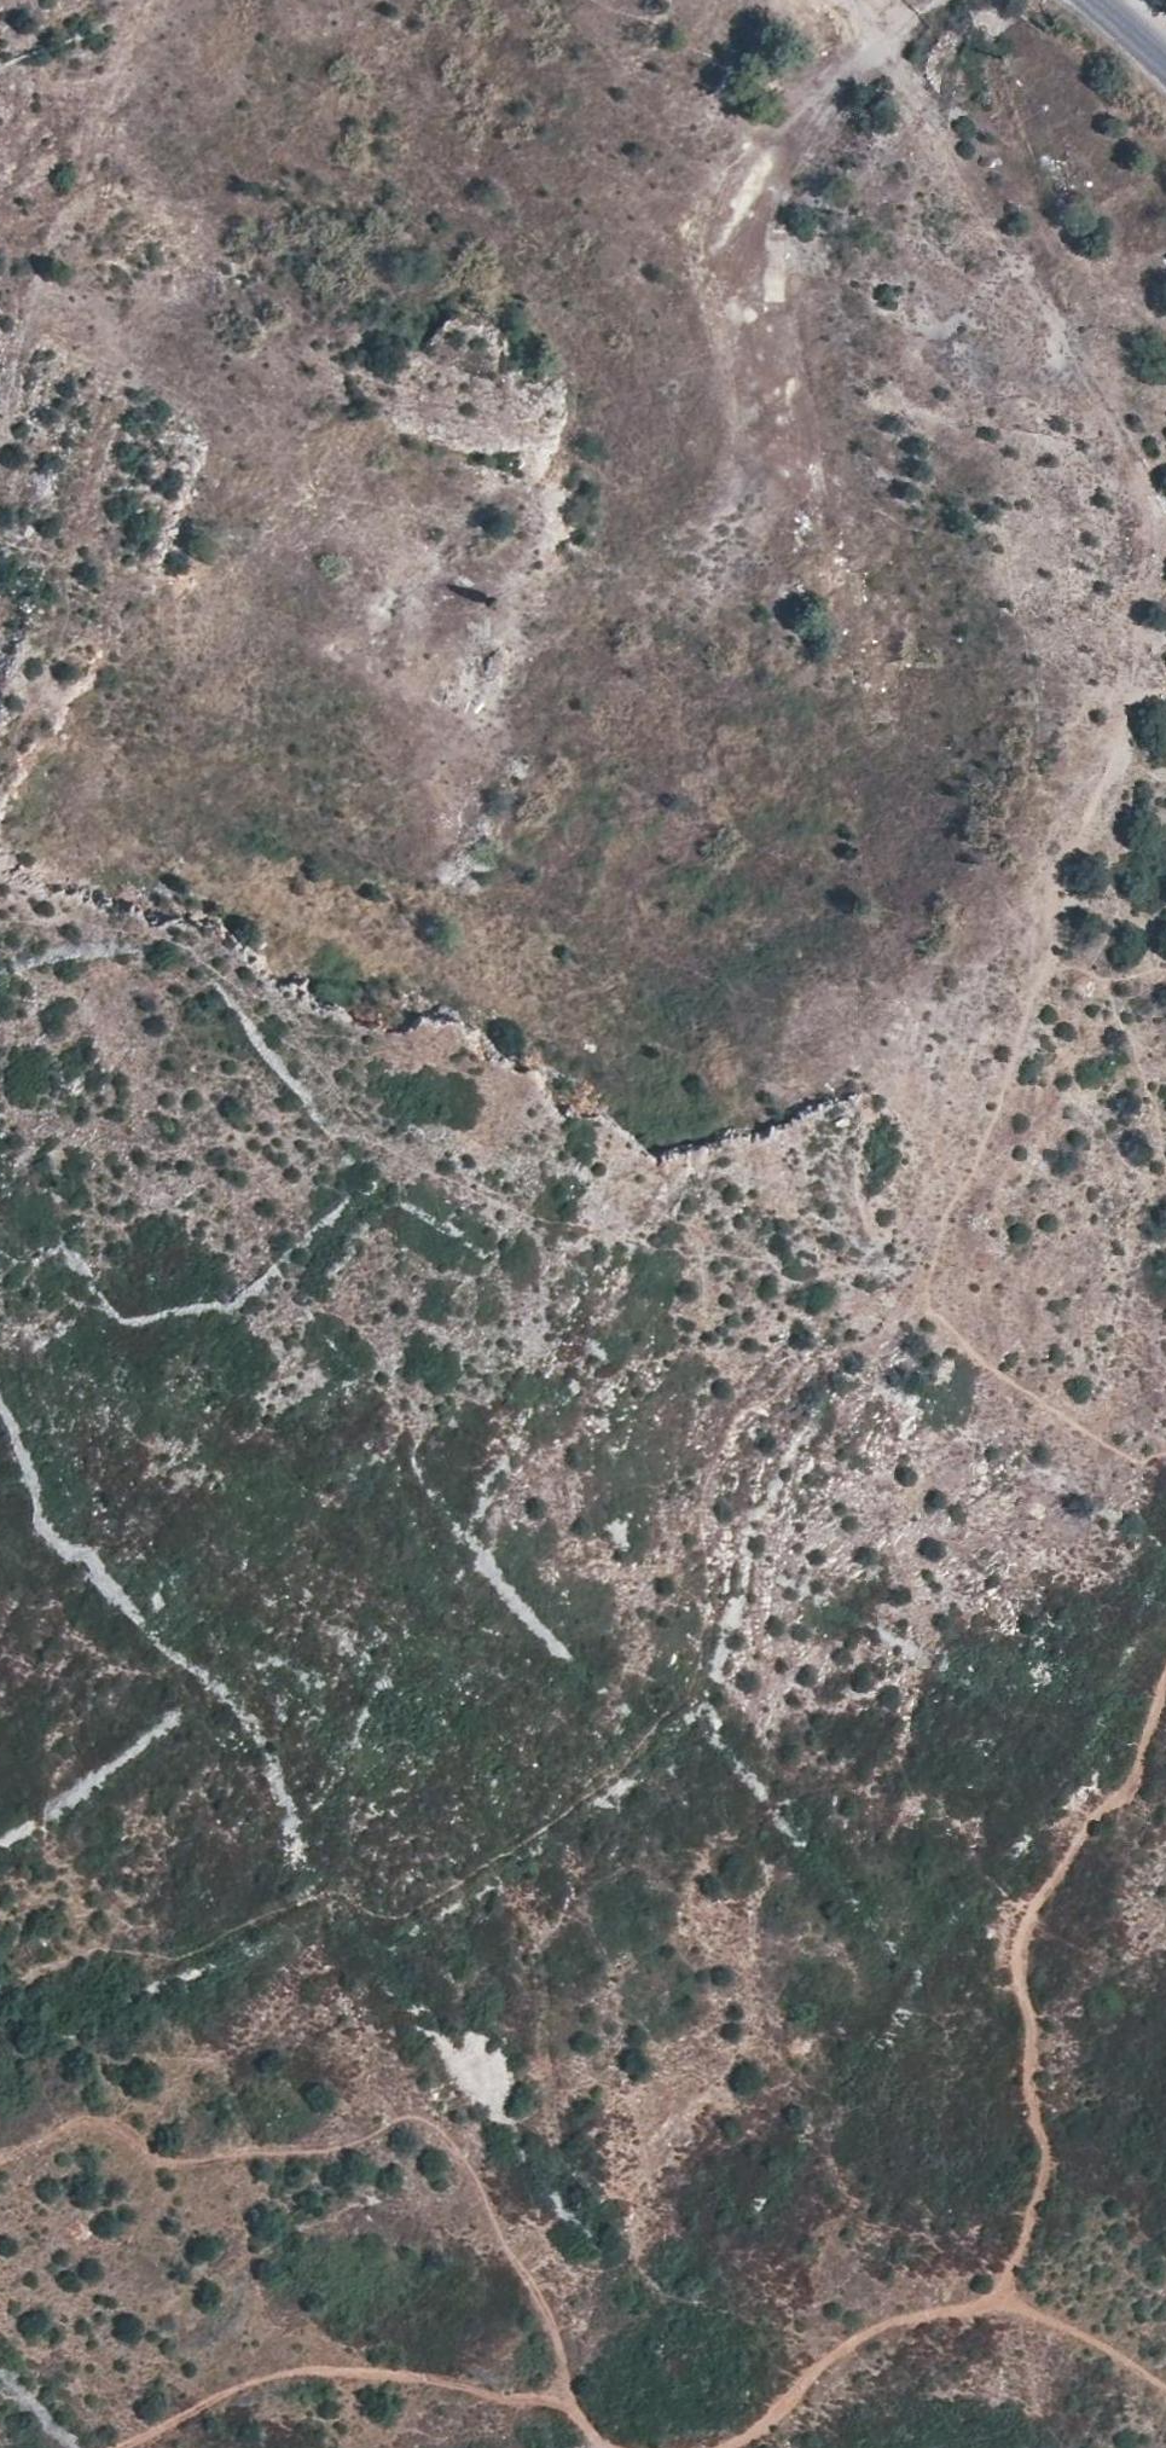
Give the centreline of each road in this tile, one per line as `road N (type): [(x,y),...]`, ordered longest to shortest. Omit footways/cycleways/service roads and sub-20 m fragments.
road 1 (track): [(712,2447),(873,2337),(947,2303),(1046,2323),(1165,2391)]

